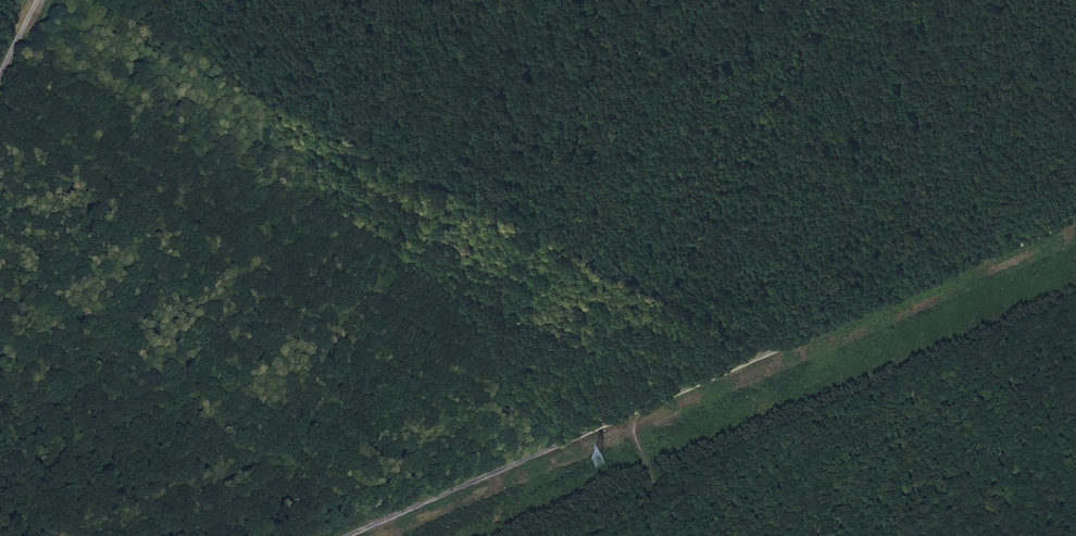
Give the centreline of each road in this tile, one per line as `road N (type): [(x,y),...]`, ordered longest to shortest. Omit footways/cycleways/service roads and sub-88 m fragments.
road 1 (track): [(1075,220),(351,535)]

